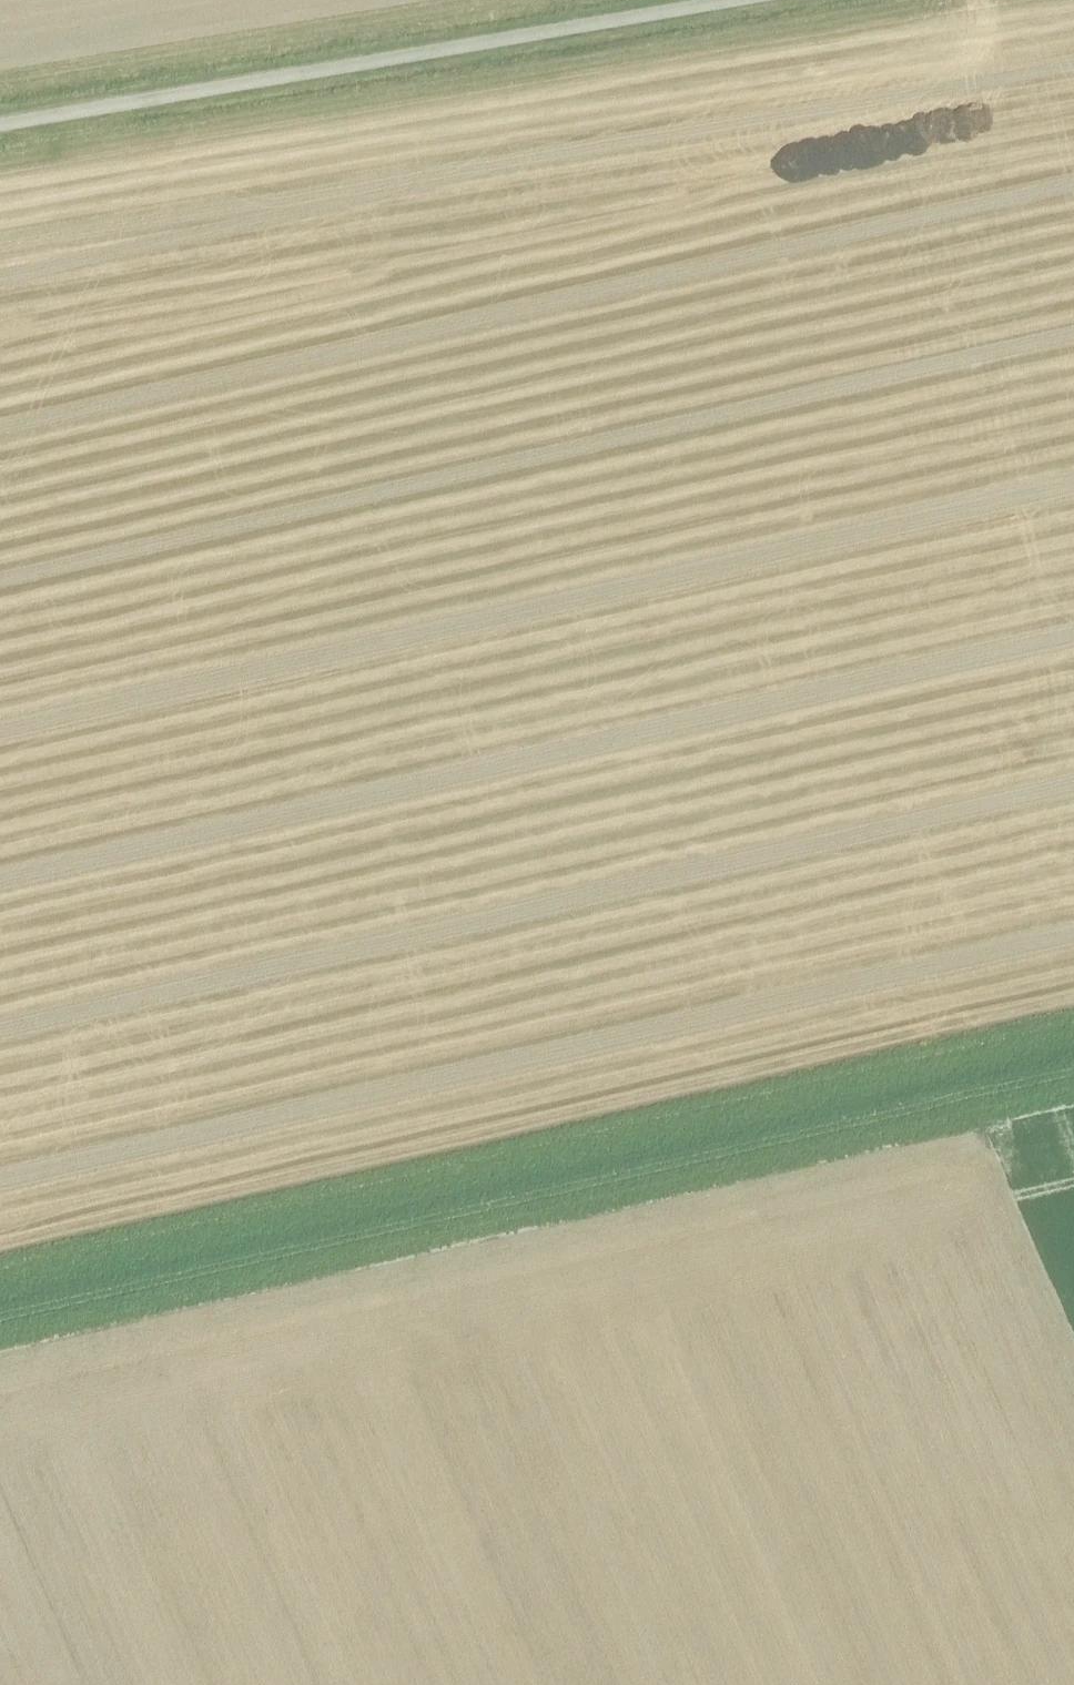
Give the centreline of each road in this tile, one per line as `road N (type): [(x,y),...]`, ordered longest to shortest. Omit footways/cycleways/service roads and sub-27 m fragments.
road 1 (unclassified): [(756,0),(0,127)]

